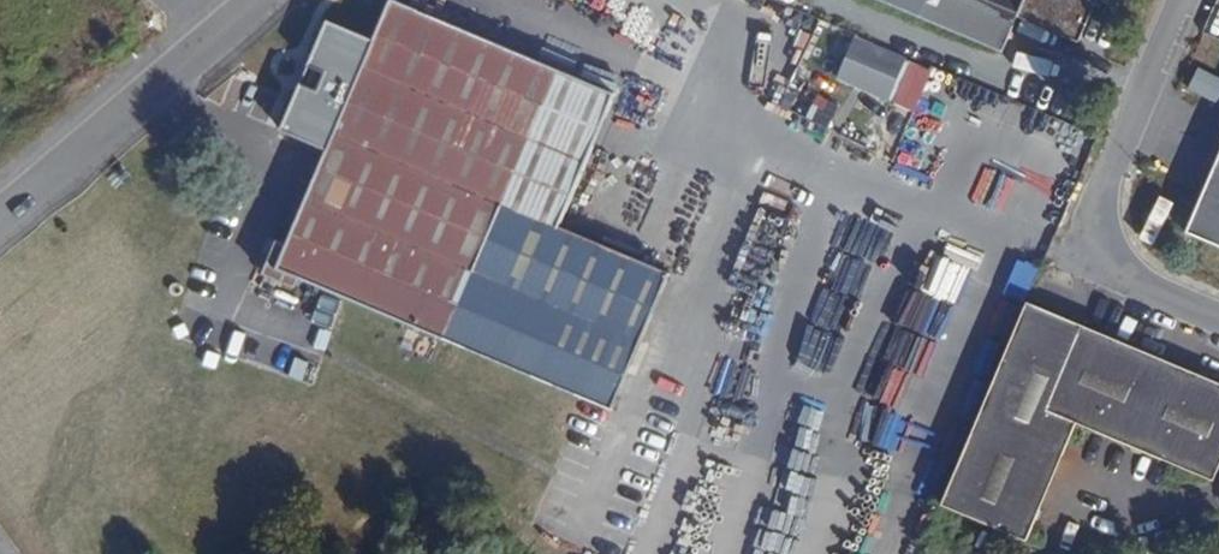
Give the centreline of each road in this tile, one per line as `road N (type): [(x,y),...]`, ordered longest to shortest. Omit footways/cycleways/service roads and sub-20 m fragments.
road 1 (unclassified): [(0,228),(258,0)]

